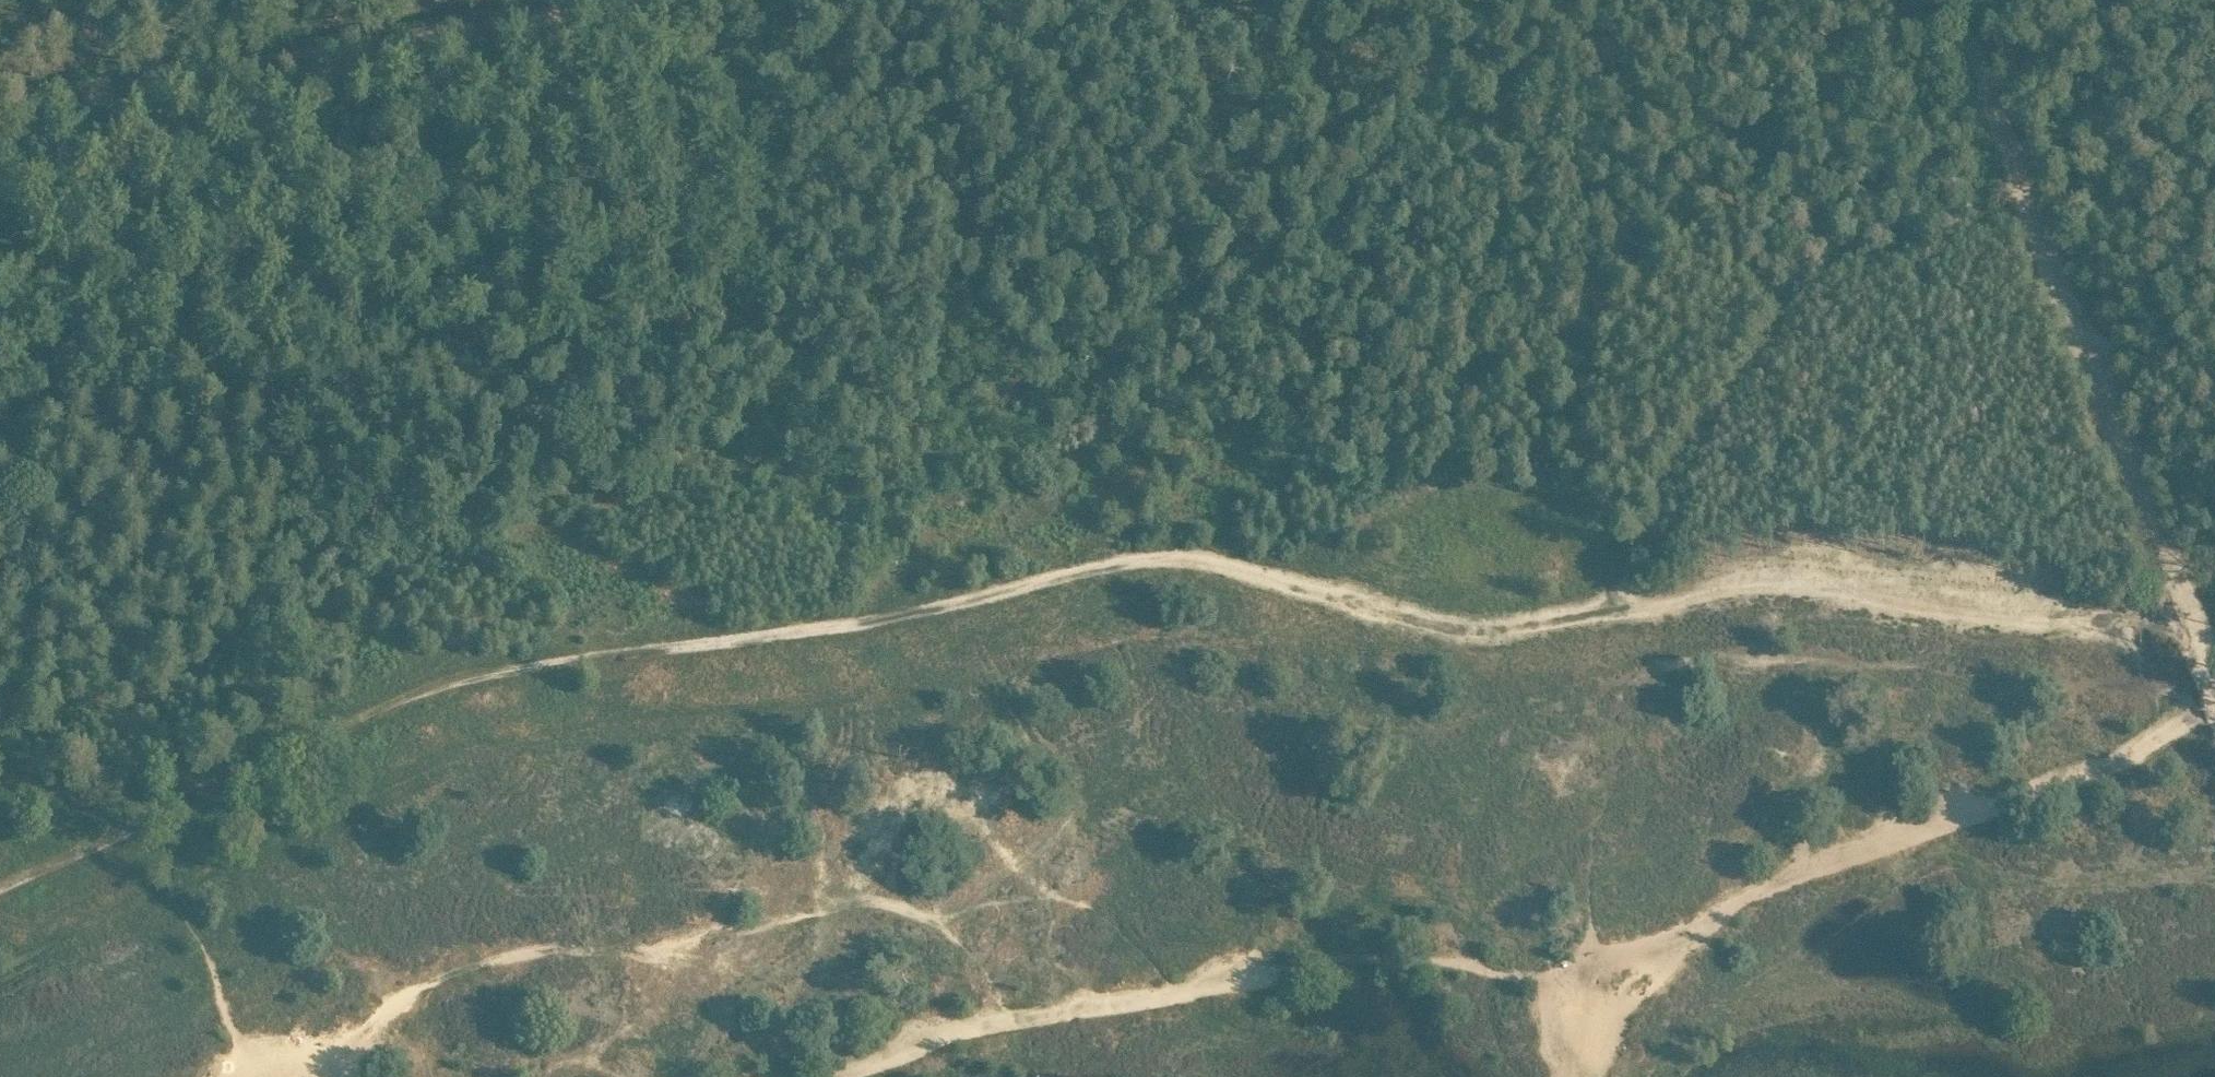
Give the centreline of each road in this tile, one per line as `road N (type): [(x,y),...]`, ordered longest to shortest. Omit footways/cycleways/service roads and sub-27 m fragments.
road 1 (track): [(591,2),(0,99)]

